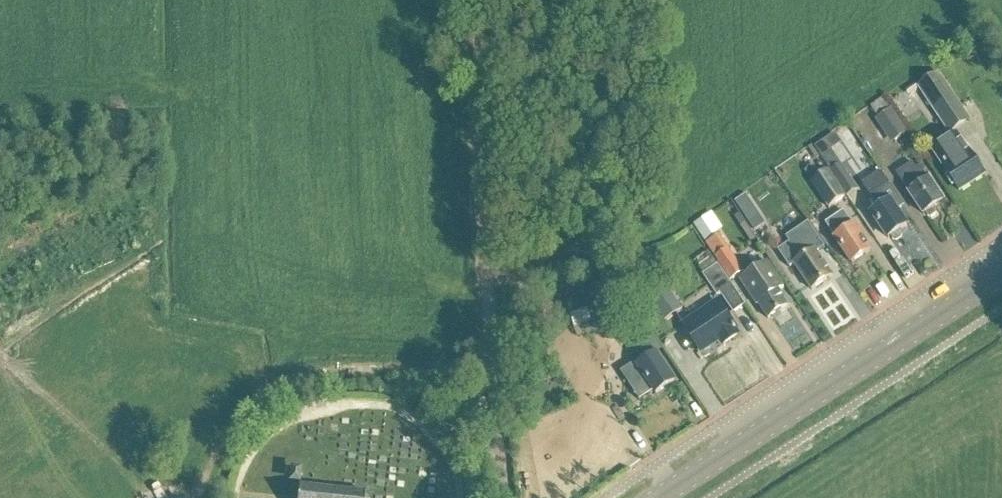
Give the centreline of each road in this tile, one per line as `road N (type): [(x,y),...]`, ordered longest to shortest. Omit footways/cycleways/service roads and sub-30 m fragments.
road 1 (track): [(490,497),(480,377),(492,316),(477,261),(472,0)]
road 2 (primary): [(663,497),(1001,279)]
road 3 (track): [(480,377),(346,369),(283,379),(231,422),(195,497)]

